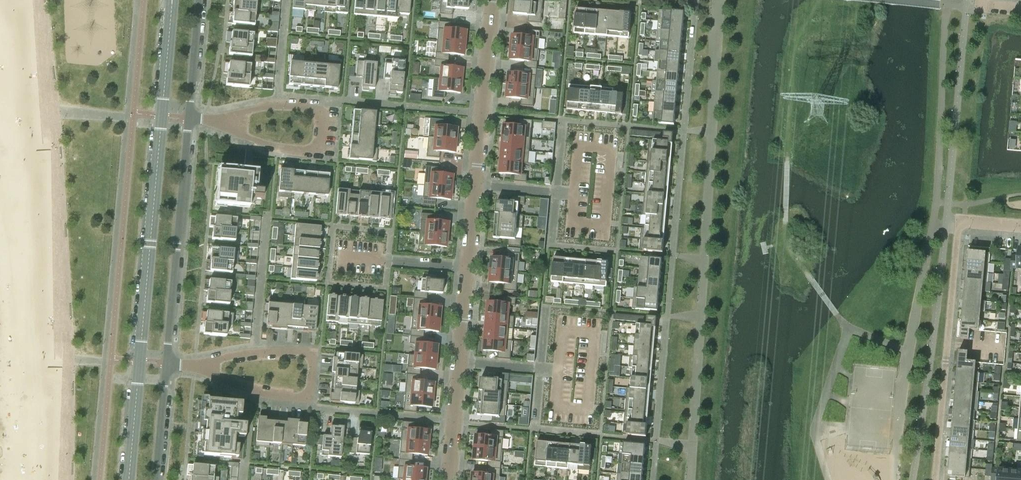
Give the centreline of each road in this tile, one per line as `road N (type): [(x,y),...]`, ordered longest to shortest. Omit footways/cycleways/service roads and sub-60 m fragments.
road 1 (tertiary): [(172,0),(129,479)]
road 2 (residential): [(936,479),(960,219),(1020,225)]
road 3 (residential): [(165,364),(188,119)]
road 4 (residential): [(205,367),(248,389),(308,398),(312,353),(254,353)]
road 5 (residential): [(254,353),(277,146)]
road 6 (residential): [(574,223),(606,226),(613,148),(581,145),(577,194)]
road 7 (unclassified): [(475,185),(492,0)]
road 8 (residential): [(558,370),(555,407),(588,410),(595,334),(561,330)]
road 9 (residential): [(341,256),(467,268)]

